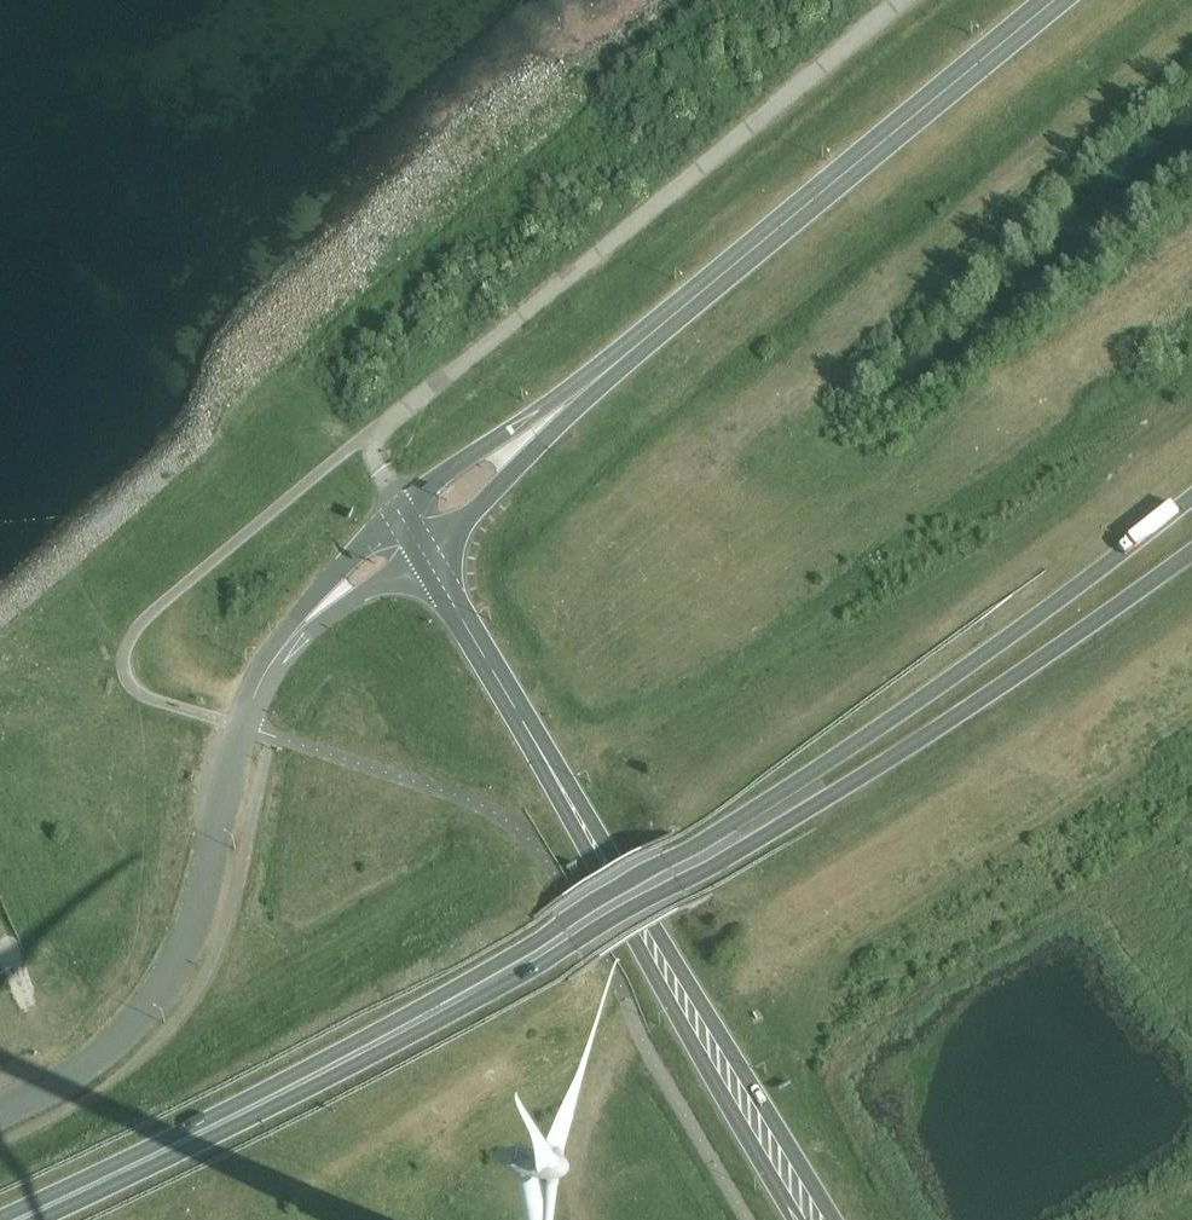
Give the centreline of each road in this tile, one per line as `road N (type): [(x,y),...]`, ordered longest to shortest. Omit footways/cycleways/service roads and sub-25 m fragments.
road 1 (trunk): [(1191,499),(881,728),(562,941)]
road 2 (trunk): [(562,941),(680,886),(899,756),(1191,552)]
road 3 (trunk): [(1060,0),(561,409)]
road 4 (trunk): [(17,1219),(303,1081),(562,941)]
road 5 (unclassified): [(0,1115),(107,1053),(161,994),(192,933),(252,700),(304,624)]
road 6 (primary): [(831,1219),(528,730)]
road 7 (primary): [(528,730),(798,1219)]
road 8 (primary): [(528,730),(426,557)]
road 9 (trunk): [(426,557),(561,409)]
road 10 (trunk): [(561,409),(476,452),(400,510)]
road 11 (unclassified): [(400,510),(339,570),(304,624)]
road 12 (unclassified): [(304,624),(426,557)]

